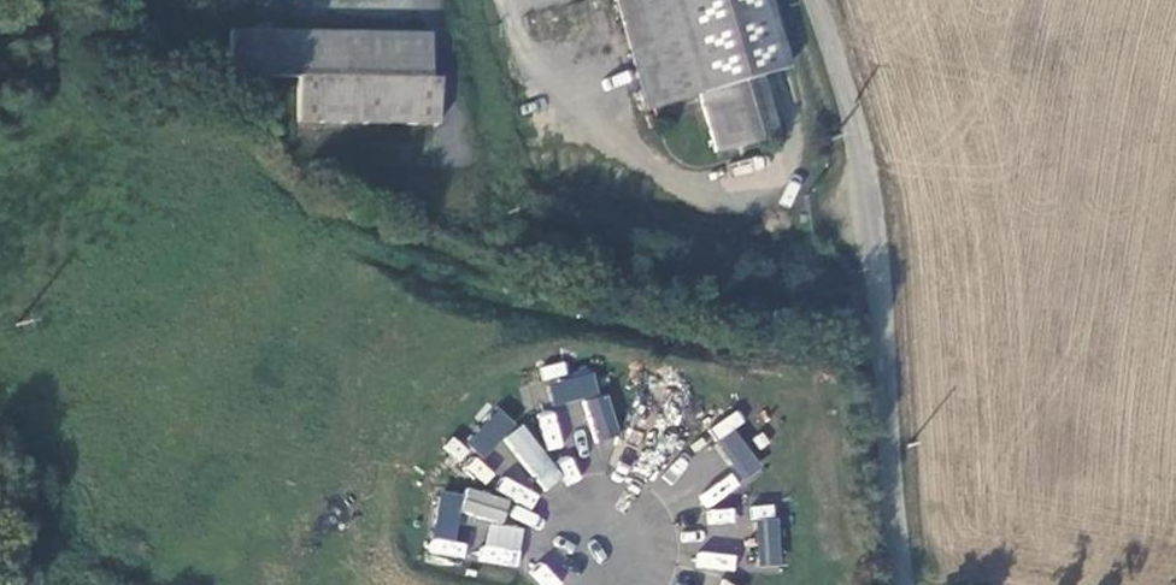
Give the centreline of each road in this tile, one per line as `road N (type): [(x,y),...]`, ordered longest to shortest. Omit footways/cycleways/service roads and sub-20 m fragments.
road 1 (tertiary): [(905,584),(870,210),(816,0)]

